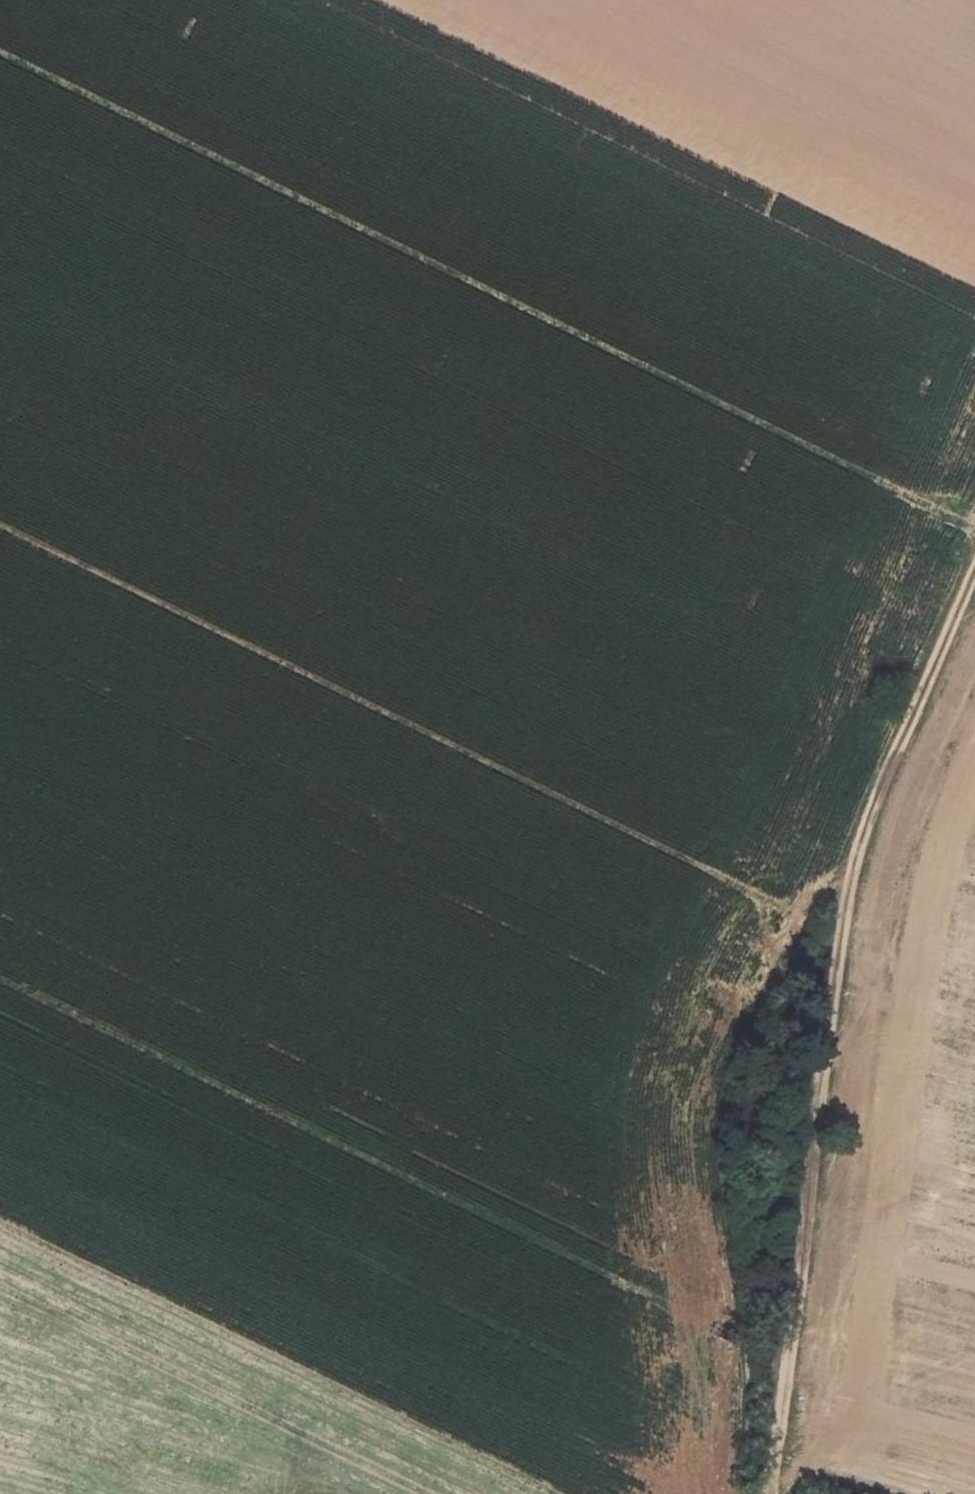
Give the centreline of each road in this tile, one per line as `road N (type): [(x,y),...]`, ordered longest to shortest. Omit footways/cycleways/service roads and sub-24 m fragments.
road 1 (track): [(974,580),(867,821),(837,962),(771,1493)]

